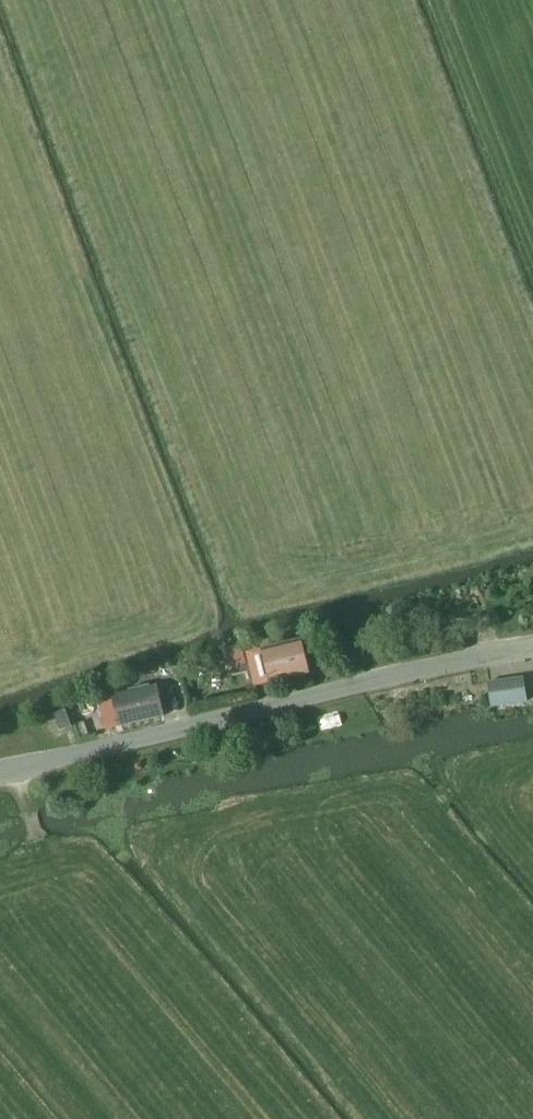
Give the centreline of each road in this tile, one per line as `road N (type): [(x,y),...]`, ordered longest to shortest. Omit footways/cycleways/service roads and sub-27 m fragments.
road 1 (unclassified): [(532,649),(95,749),(0,778)]

